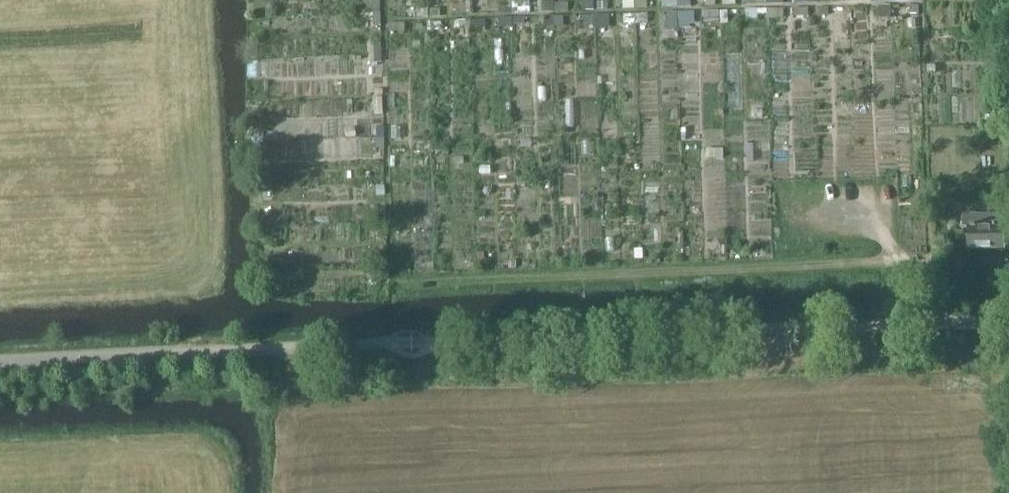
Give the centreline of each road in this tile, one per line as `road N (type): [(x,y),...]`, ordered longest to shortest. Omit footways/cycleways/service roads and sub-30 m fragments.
road 1 (unclassified): [(0,361),(943,323)]
road 2 (track): [(391,286),(914,261)]

